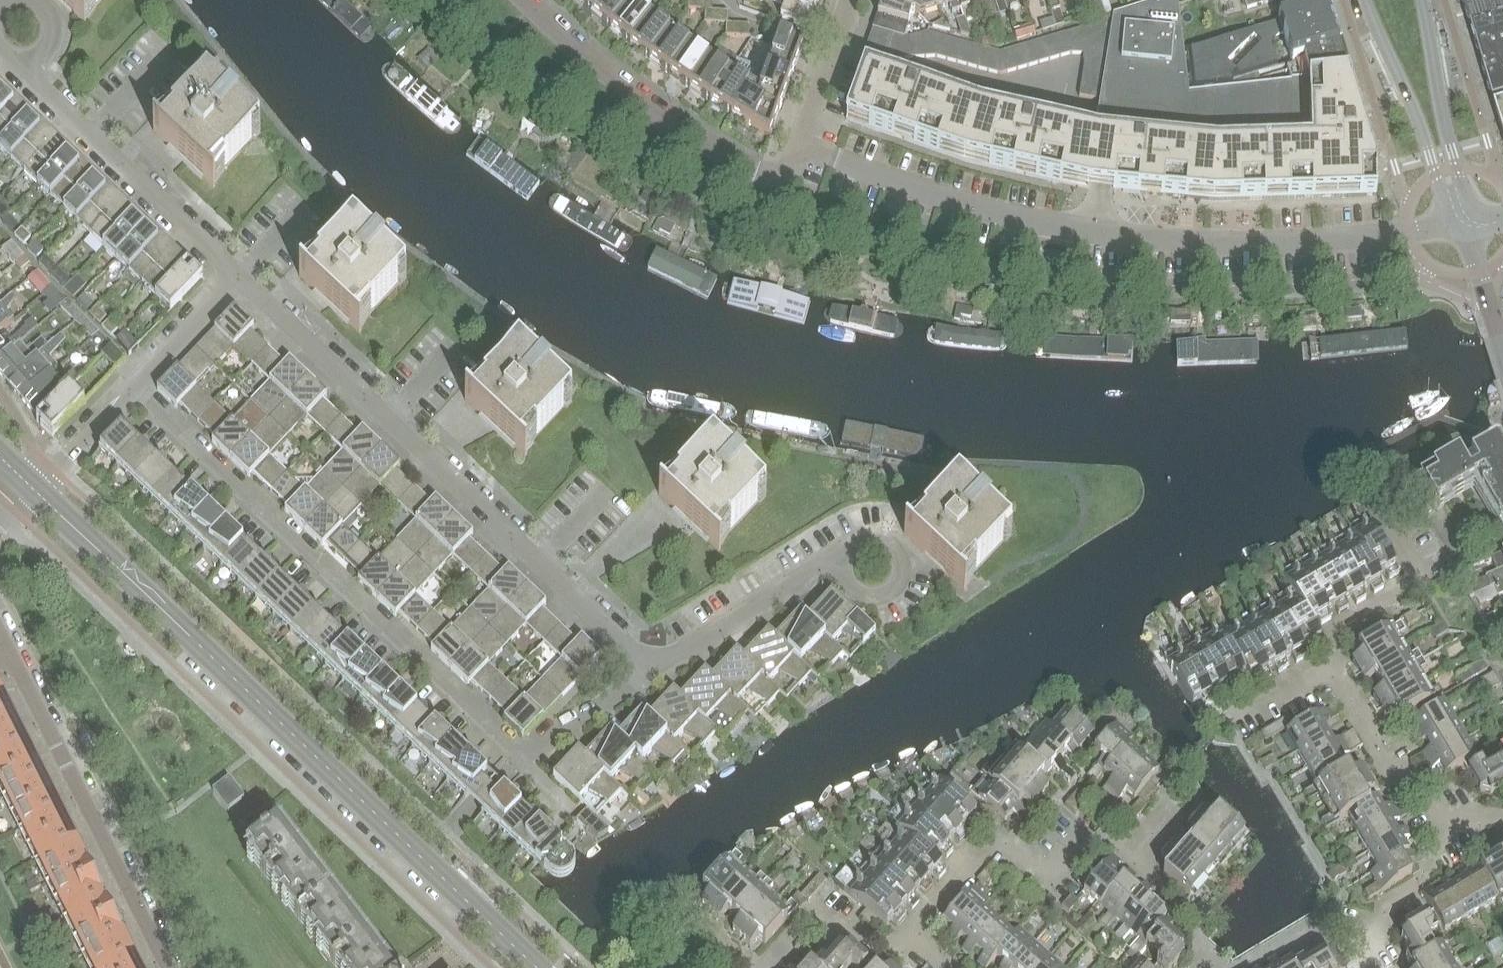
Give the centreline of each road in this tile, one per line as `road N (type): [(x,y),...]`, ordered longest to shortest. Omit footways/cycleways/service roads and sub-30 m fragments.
road 1 (secondary): [(31,488),(539,967)]
road 2 (residential): [(1462,223),(1303,242),(1153,239),(995,212),(796,145)]
road 3 (residential): [(652,659),(625,645),(241,279)]
road 4 (residential): [(521,756),(137,385)]
road 5 (residential): [(0,642),(169,967)]
road 6 (residential): [(782,184),(622,93),(523,0)]
road 7 (residential): [(241,279),(39,86),(28,59)]
road 8 (residential): [(908,935),(980,850),(999,841),(1047,874),(1076,842),(1101,838),(1126,854)]
road 9 (residential): [(1328,662),(1385,764),(1403,768),(1445,827),(1502,813)]
road 10 (tertiary): [(1365,0),(1462,223)]
road 11 (tertiary): [(1462,223),(1420,0)]
road 12 (residential): [(652,659),(678,654),(816,567),(844,558)]
road 13 (residential): [(908,935),(875,953),(813,913),(761,967)]
road 14 (residential): [(521,756),(627,687),(652,659)]
road 15 (residential): [(1328,662),(1336,628),(1440,564)]
road 16 (residential): [(796,145),(850,0)]
road 17 (residential): [(137,385),(241,279)]
road 18 (residential): [(1126,854),(1187,913),(1206,967)]
road 19 (tertiary): [(1502,353),(1462,223)]
road 20 (residential): [(1215,728),(1328,662)]

